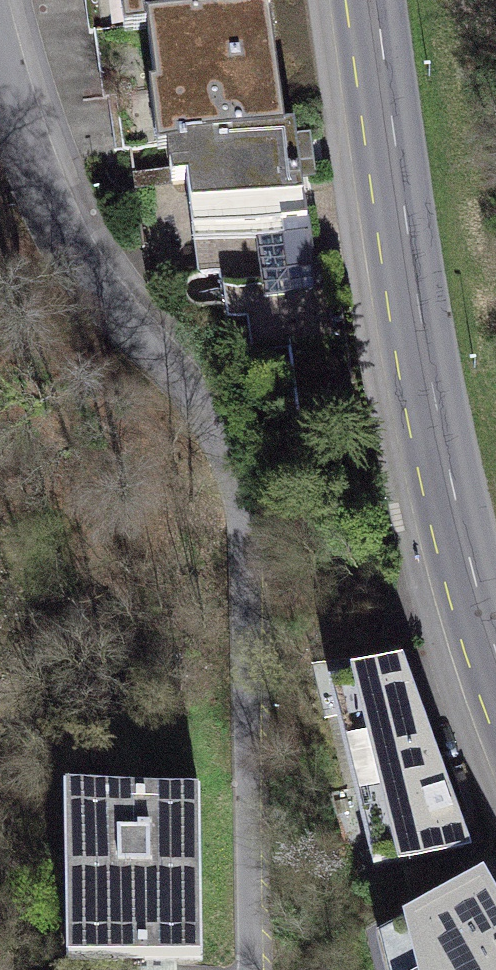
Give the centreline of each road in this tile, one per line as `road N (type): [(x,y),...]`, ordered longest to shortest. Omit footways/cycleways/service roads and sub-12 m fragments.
road 1 (residential): [(0,73),(57,237),(186,384),(222,447),(244,517),(253,969)]
road 2 (residential): [(495,643),(431,387),(374,0)]

